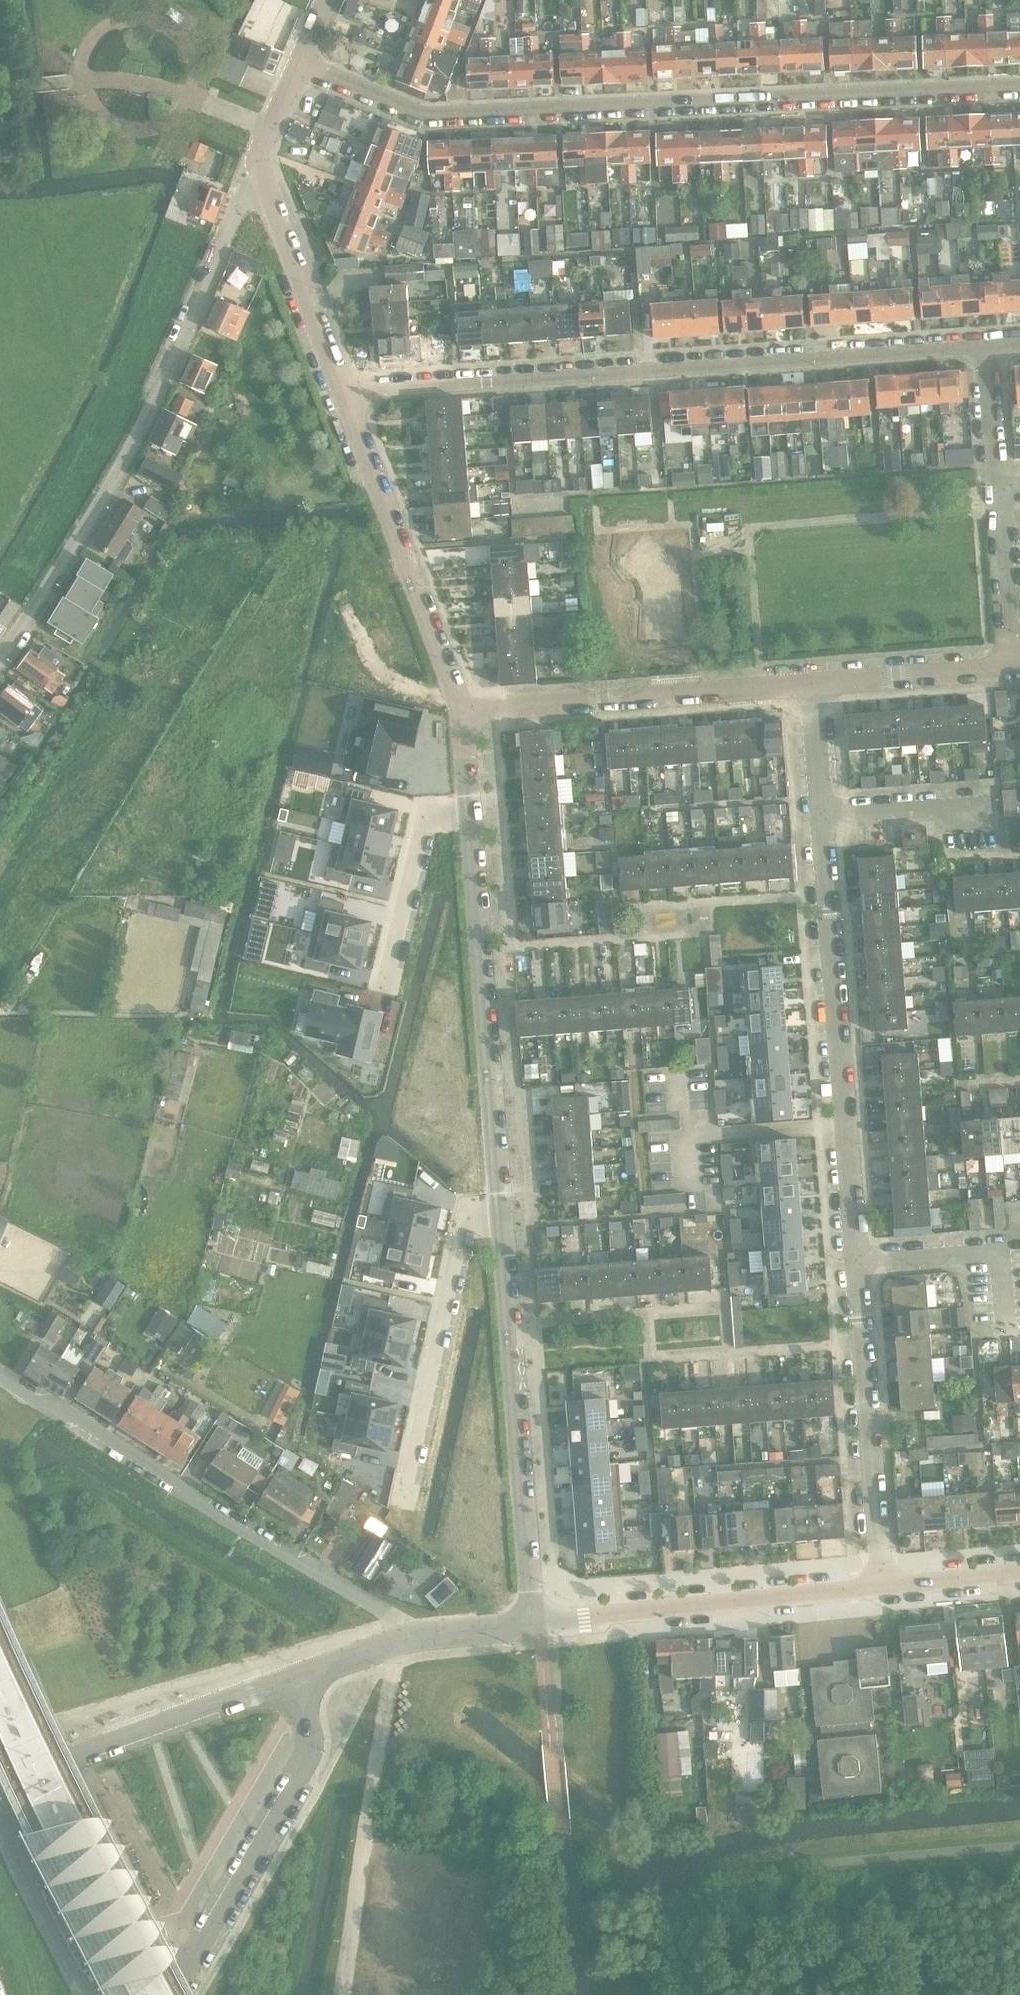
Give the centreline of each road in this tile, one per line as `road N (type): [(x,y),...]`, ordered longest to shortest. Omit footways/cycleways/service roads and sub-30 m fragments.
road 1 (residential): [(881,1588),(820,817)]
road 2 (residential): [(300,65),(433,113),(1019,85)]
road 3 (residential): [(988,345),(342,393)]
road 4 (residential): [(0,657),(131,450),(238,202),(264,183)]
road 5 (unclassified): [(94,1994),(10,1836),(55,1761),(294,1676)]
road 6 (residential): [(400,1641),(388,1613),(205,1508),(166,1475),(0,1372)]
road 7 (residential): [(535,1626),(500,1213)]
road 8 (residential): [(500,1213),(469,814)]
road 9 (unclassified): [(165,1994),(313,1747),(294,1676)]
road 10 (unclassified): [(343,1994),(400,1641)]
road 11 (residential): [(462,710),(811,687)]
road 12 (residential): [(535,1626),(881,1588)]
road 13 (residential): [(462,710),(342,393)]
road 14 (residential): [(404,1497),(466,1217),(500,1213)]
road 15 (residential): [(342,393),(264,183)]
road 16 (residential): [(820,817),(982,805),(985,855)]
road 17 (residential): [(386,982),(426,818),(469,814)]
road 18 (residential): [(811,687),(1011,668)]
road 19 (residential): [(1011,668),(998,493)]
road 20 (residential): [(998,493),(988,345)]
road 21 (residential): [(881,1588),(1019,1573)]
road 22 (residential): [(400,1641),(535,1626)]
road 23 (residential): [(820,817),(811,687)]
road 24 (residential): [(264,183),(259,160),(300,65)]

